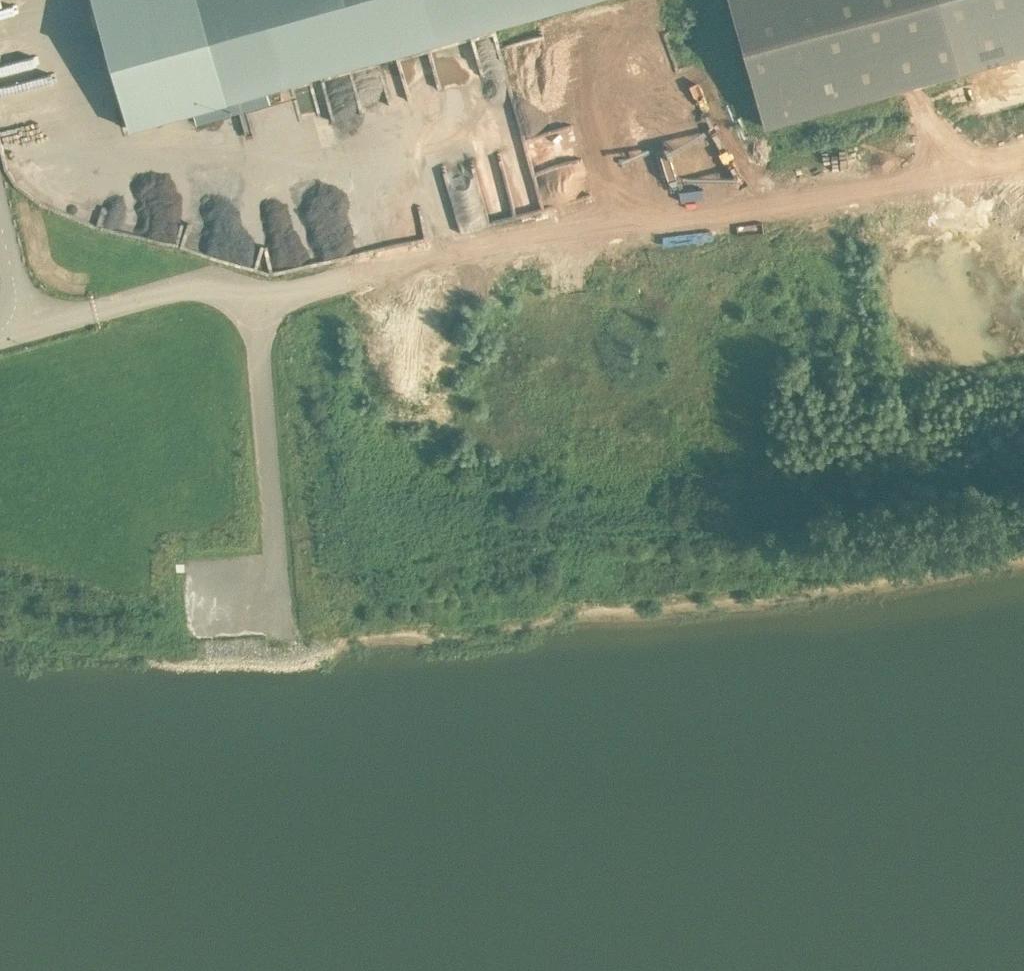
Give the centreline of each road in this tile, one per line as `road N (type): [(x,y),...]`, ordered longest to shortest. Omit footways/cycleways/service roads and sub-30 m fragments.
road 1 (unclassified): [(258,297),(276,633)]
road 2 (unclassified): [(25,328),(180,286),(258,297)]

